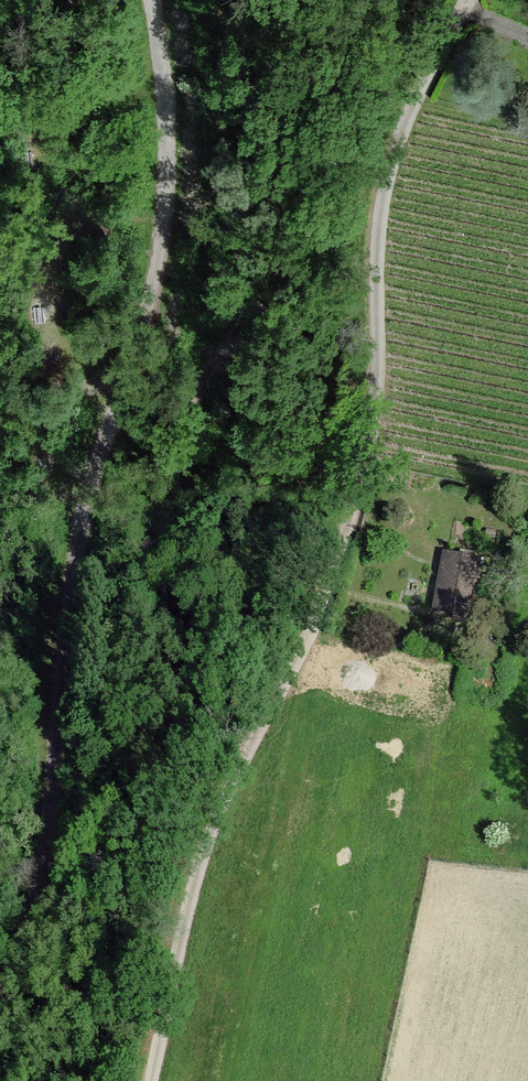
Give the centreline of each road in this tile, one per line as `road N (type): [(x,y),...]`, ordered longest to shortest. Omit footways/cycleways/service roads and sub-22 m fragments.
road 1 (unclassified): [(465,0),(394,149),(377,267),(378,363),(345,542),(194,886),(151,1080)]
road 2 (unclassified): [(148,0),(164,126),(155,265),(86,503),(43,848),(0,1000)]

